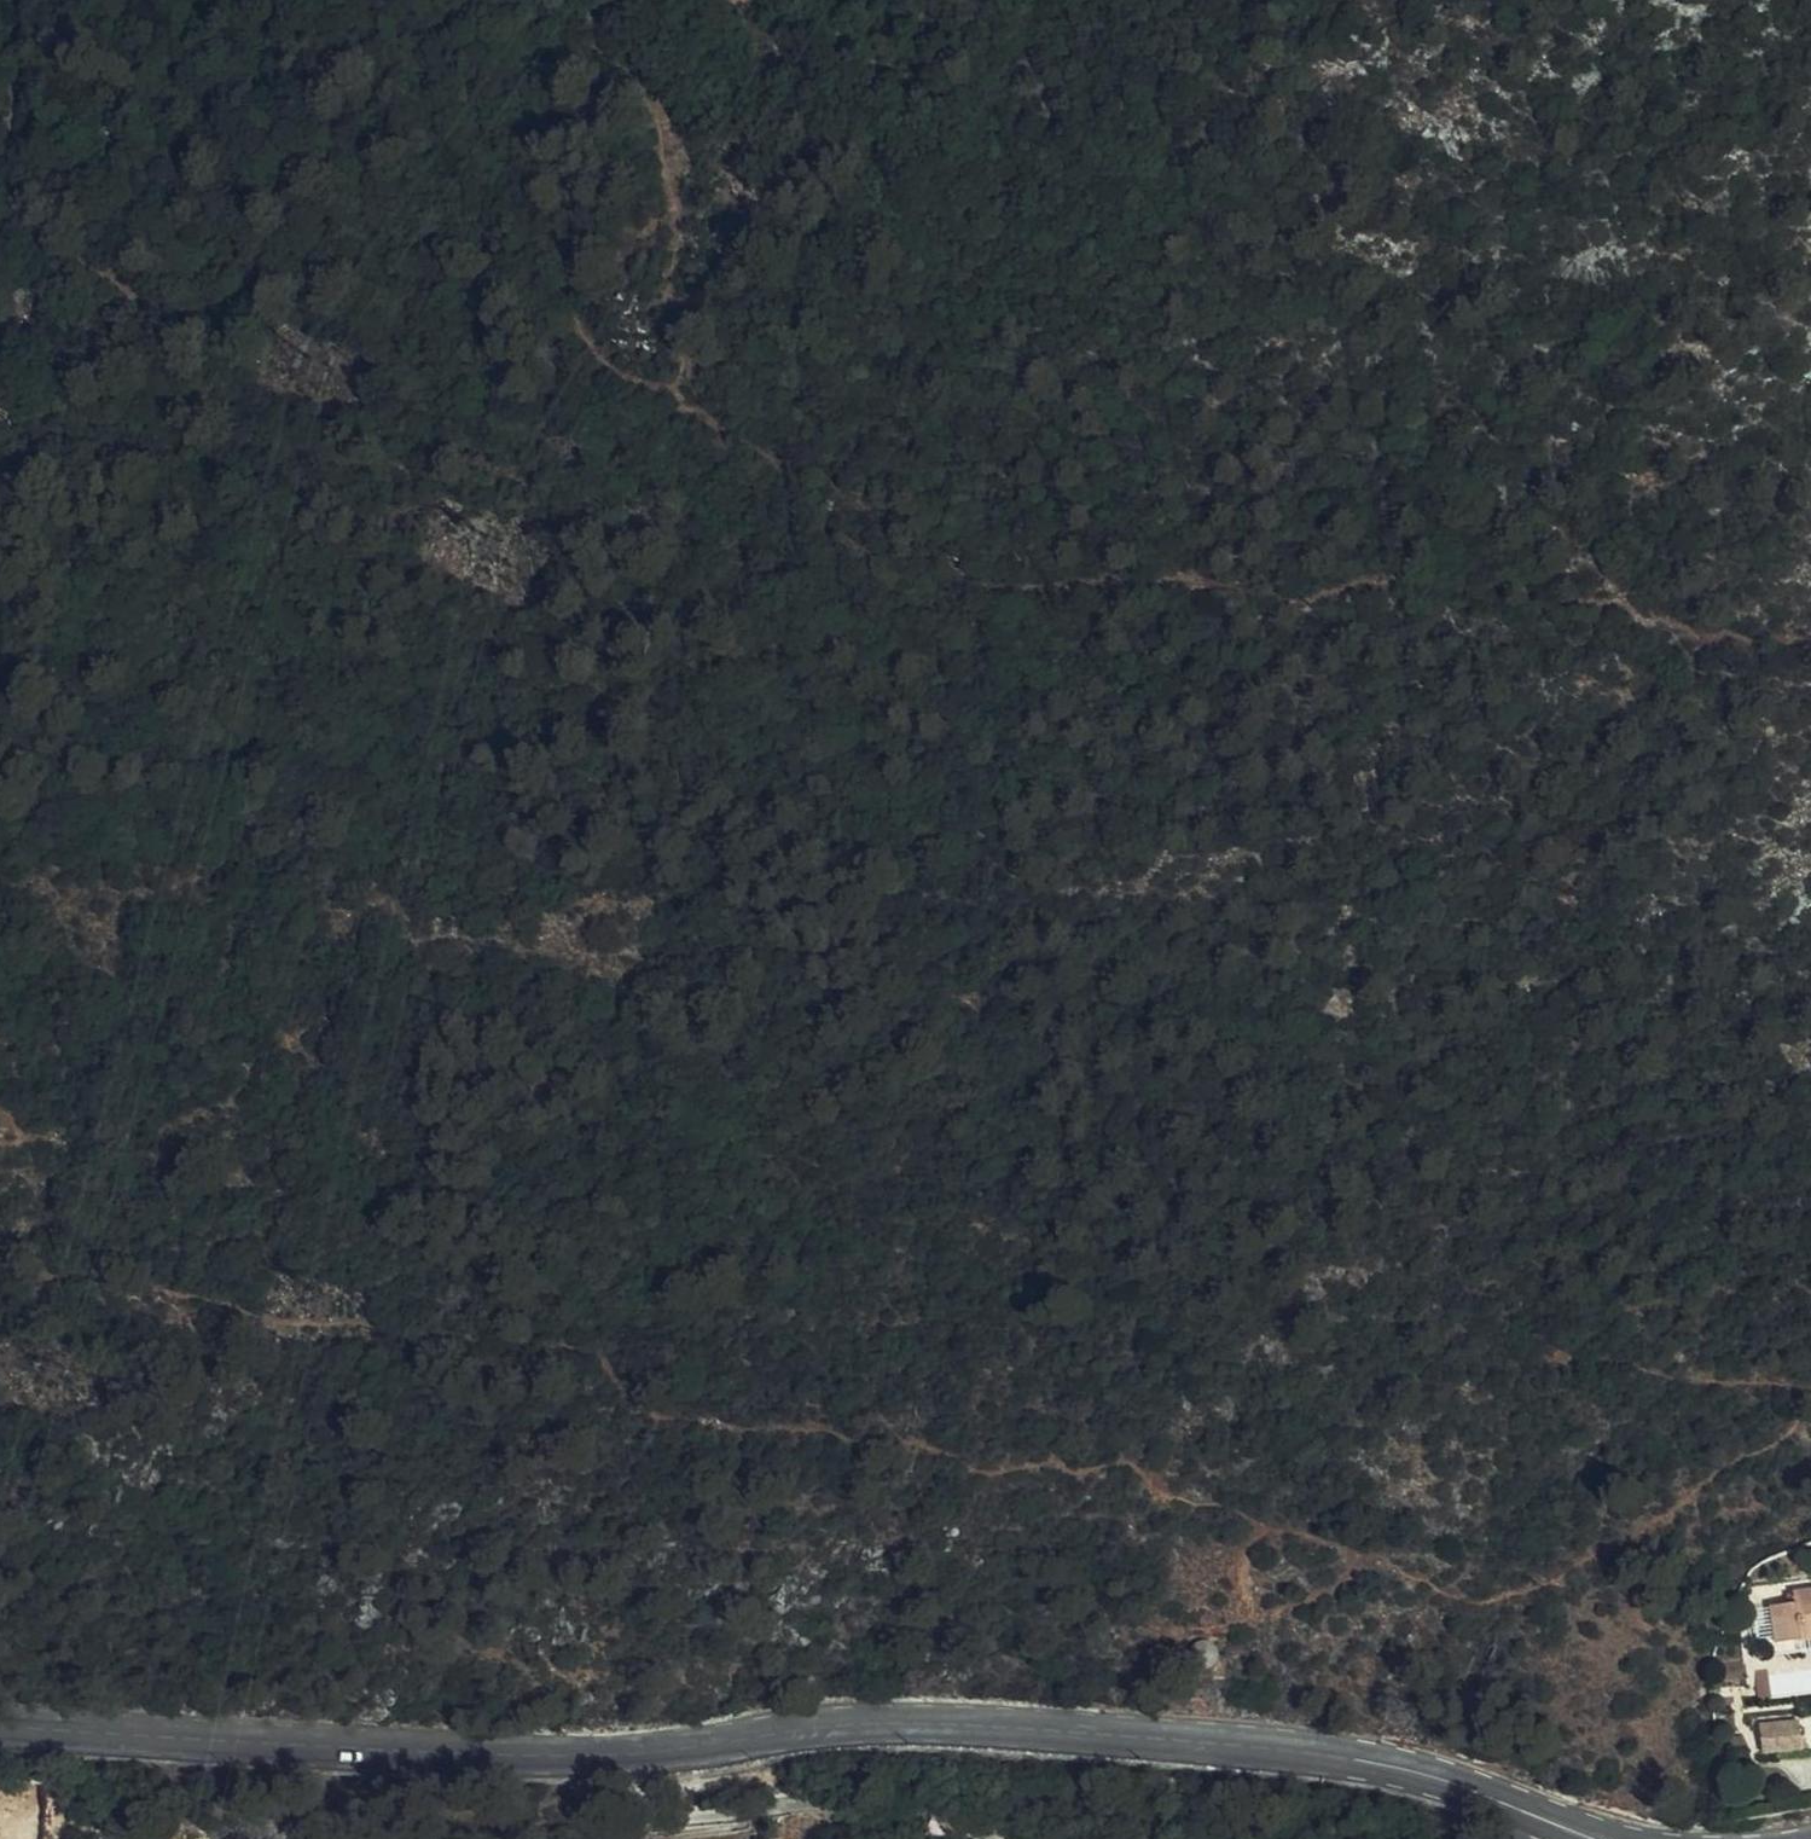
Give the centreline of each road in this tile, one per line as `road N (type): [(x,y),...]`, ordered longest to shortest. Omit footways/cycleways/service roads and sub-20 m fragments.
road 1 (secondary): [(0,1723),(507,1755),(625,1754),(940,1723),(1169,1740),(1326,1755),(1436,1776),(1595,1838)]
road 2 (track): [(183,315),(42,240),(8,228),(0,241)]

